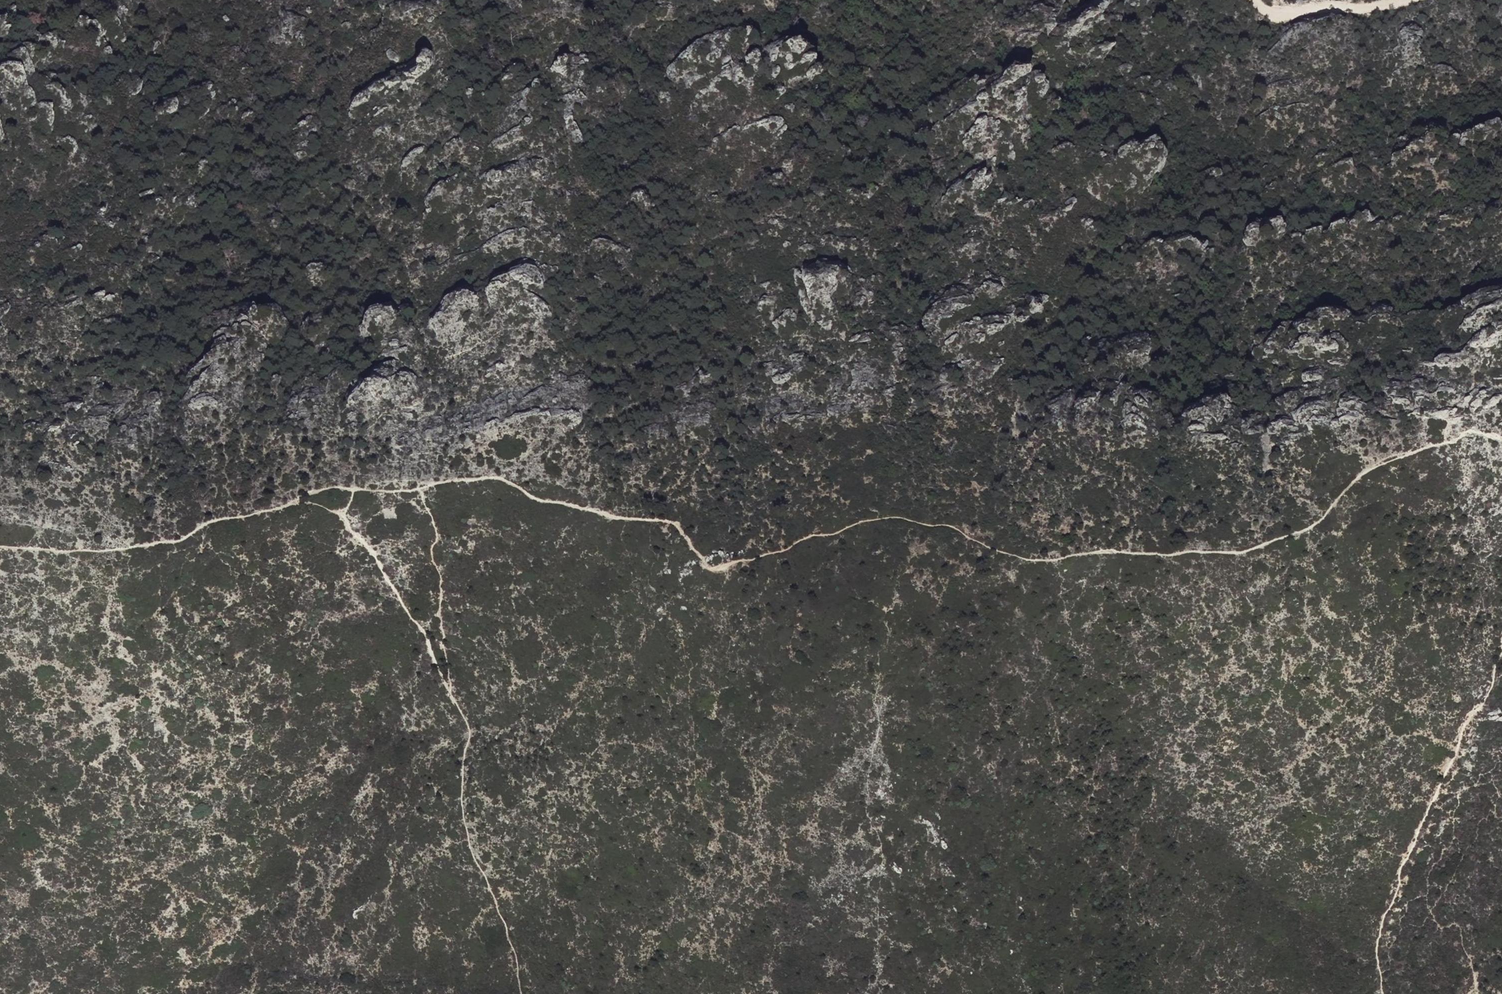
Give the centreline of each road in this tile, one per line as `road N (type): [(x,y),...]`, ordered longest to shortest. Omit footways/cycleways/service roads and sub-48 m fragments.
road 1 (track): [(1256,0),(1280,11),(1397,0)]

